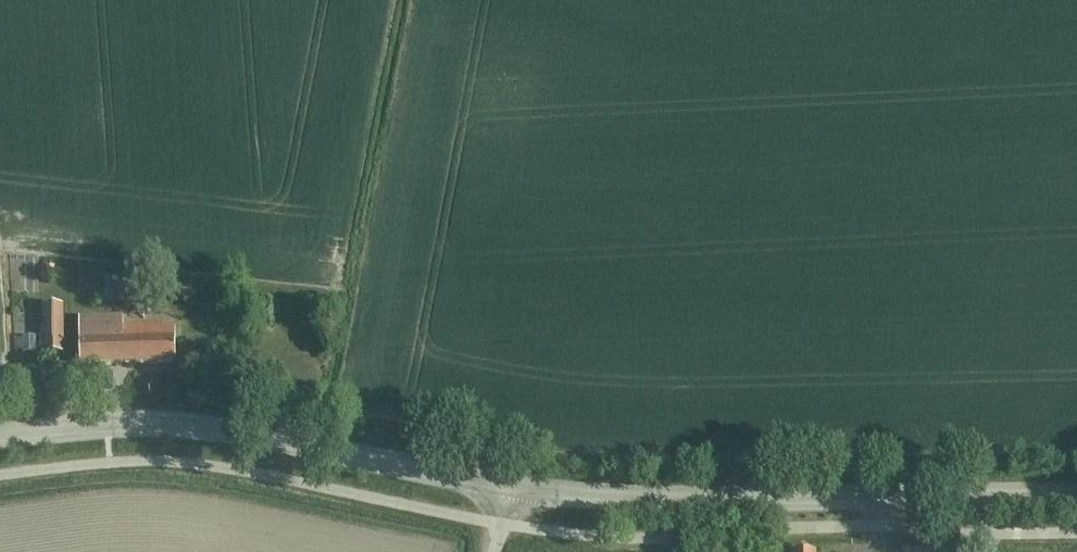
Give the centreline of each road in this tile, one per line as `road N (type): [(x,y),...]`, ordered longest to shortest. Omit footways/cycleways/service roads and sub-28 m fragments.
road 1 (tertiary): [(509,489),(698,499),(1076,497)]
road 2 (tertiary): [(0,436),(205,425),(509,489)]

